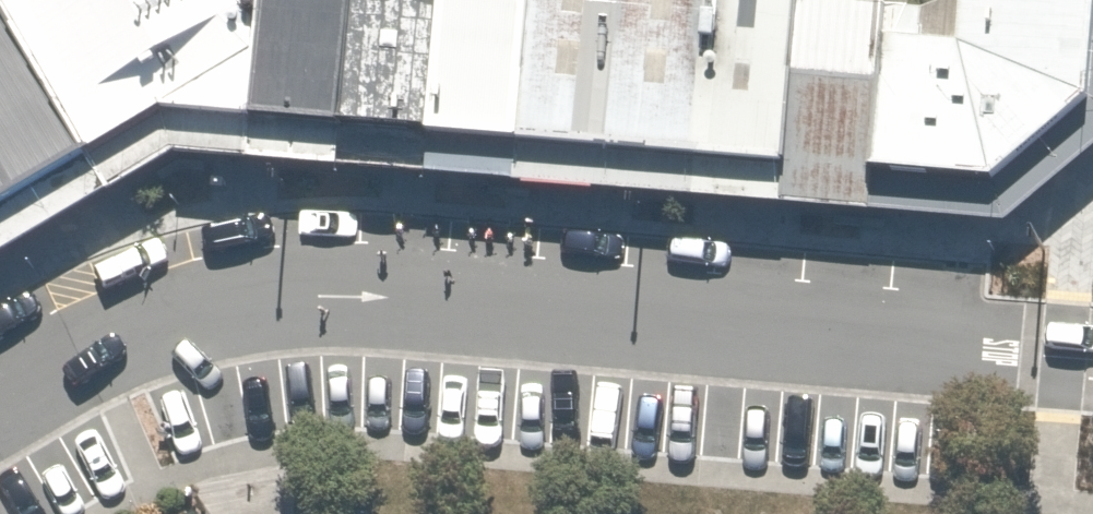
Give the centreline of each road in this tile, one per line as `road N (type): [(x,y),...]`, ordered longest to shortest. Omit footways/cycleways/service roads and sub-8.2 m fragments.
road 1 (unclassified): [(0,401),(159,308),(213,294),(283,292),(1092,376)]

